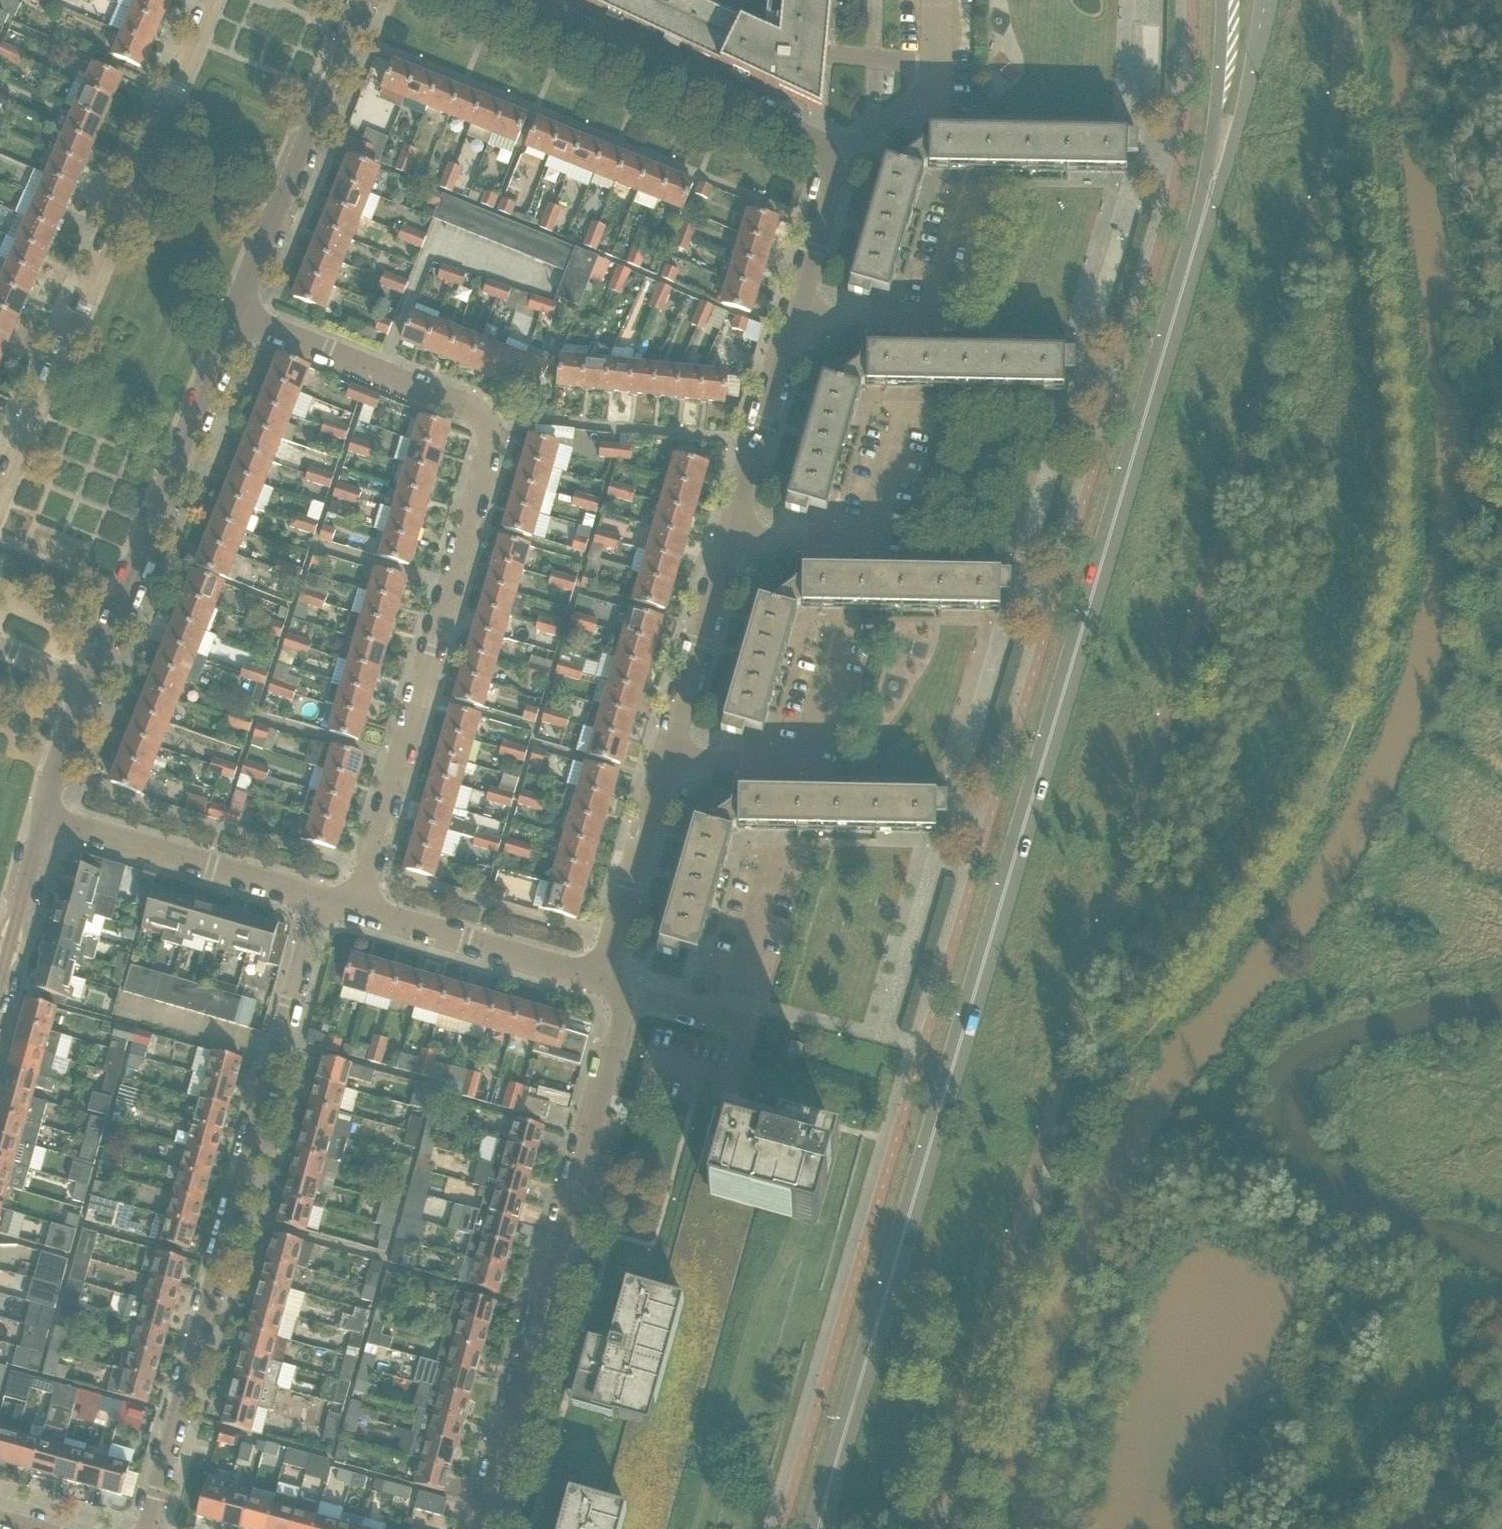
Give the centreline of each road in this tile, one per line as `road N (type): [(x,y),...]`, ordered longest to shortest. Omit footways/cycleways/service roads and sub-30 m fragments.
road 1 (secondary): [(822,1509),(1201,214)]
road 2 (residential): [(350,909),(488,428),(474,410),(245,312)]
road 3 (residential): [(319,900),(145,1528)]
road 4 (residential): [(477,1528),(622,1004)]
road 5 (residential): [(0,491),(212,0)]
road 6 (tertiary): [(96,691),(245,312)]
road 7 (residential): [(832,151),(817,134),(531,0)]
road 8 (tertiary): [(245,312),(368,0)]
road 9 (residential): [(319,900),(46,825)]
road 10 (residential): [(599,982),(350,909)]
road 11 (residential): [(662,760),(803,760),(834,651)]
road 12 (residential): [(785,327),(913,324),(935,312),(966,221)]
road 13 (residential): [(727,538),(861,539),(876,529),(902,444)]
road 14 (residential): [(662,760),(727,538)]
road 15 (residential): [(599,982),(662,760)]
road 16 (secondary): [(1201,214),(1227,163),(1264,0)]
road 17 (residential): [(727,538),(785,327)]
road 18 (secondary): [(1219,0),(1201,214)]
road 19 (residential): [(832,151),(933,89),(933,0)]
road 20 (residential): [(785,327),(836,172),(832,151)]
road 21 (tertiary): [(0,975),(46,825)]
road 22 (tertiary): [(46,825),(96,691)]

